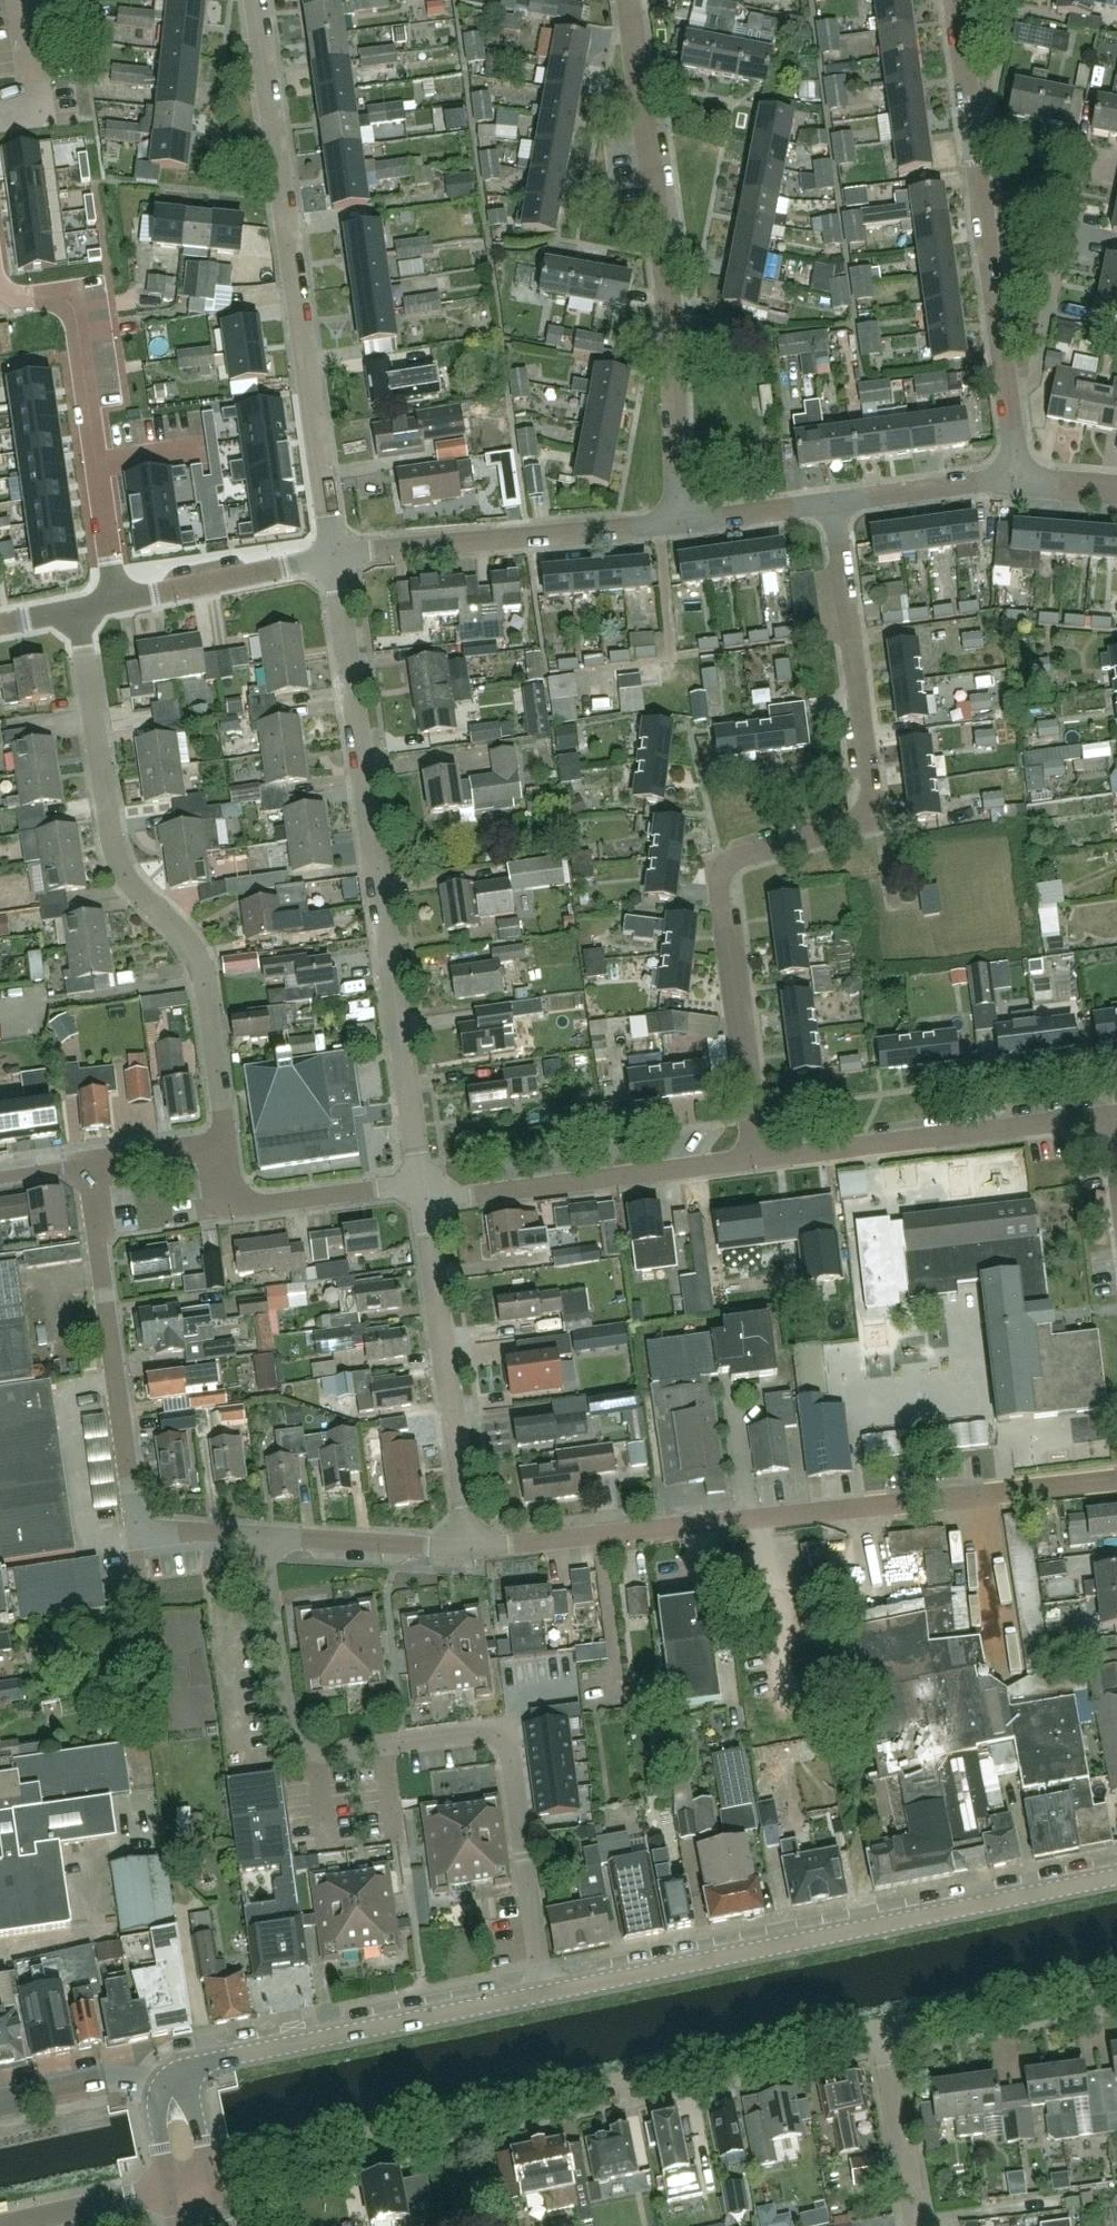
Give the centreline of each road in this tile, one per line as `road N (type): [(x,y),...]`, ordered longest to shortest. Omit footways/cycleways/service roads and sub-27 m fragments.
road 1 (residential): [(755,1161),(718,870),(871,821),(832,502)]
road 2 (residential): [(191,2185),(310,2145),(880,2028)]
road 3 (residential): [(541,1998),(507,1742),(485,1735),(319,1757),(294,1745),(262,1538)]
road 4 (residential): [(470,1548),(1116,1478)]
road 5 (residential): [(421,1184),(333,555)]
road 6 (tertiary): [(541,1998),(1116,1878)]
road 7 (residential): [(213,1149),(224,1148),(202,975),(186,935),(124,873),(112,840),(76,608)]
road 8 (residential): [(333,555),(254,0)]
road 9 (residential): [(677,522),(675,343),(628,0)]
road 10 (tertiary): [(167,2075),(541,1998)]
road 11 (residential): [(1008,394),(1035,383),(1089,161),(975,139)]
road 12 (residential): [(138,1531),(88,1165)]
road 13 (residential): [(755,1161),(1110,1116)]
road 14 (residential): [(470,1548),(424,1203)]
road 15 (residential): [(333,555),(677,522)]
road 16 (residential): [(424,1203),(755,1161)]
road 17 (residential): [(421,1184),(223,1212),(213,1149)]
road 18 (residential): [(1008,394),(975,139)]
road 19 (residential): [(880,2028),(1116,1980)]
road 20 (residential): [(0,288),(70,301),(92,464)]
road 21 (residential): [(110,601),(333,555)]
road 22 (residential): [(262,1538),(470,1548)]
road 23 (residential): [(915,2225),(880,2028)]
road 24 (residential): [(8,2225),(191,2185)]
road 25 (residential): [(832,502),(1016,483)]
road 26 (residential): [(0,2109),(167,2075)]
road 27 (residential): [(677,522),(832,502)]
road 28 (residential): [(975,139),(1007,0)]
road 29 (unclassified): [(0,108),(39,101),(25,0)]
road 30 (residential): [(975,139),(956,0)]
road 31 (residential): [(92,464),(110,601)]
road 32 (residential): [(88,1165),(213,1149)]
road 33 (residential): [(138,1531),(262,1538)]

